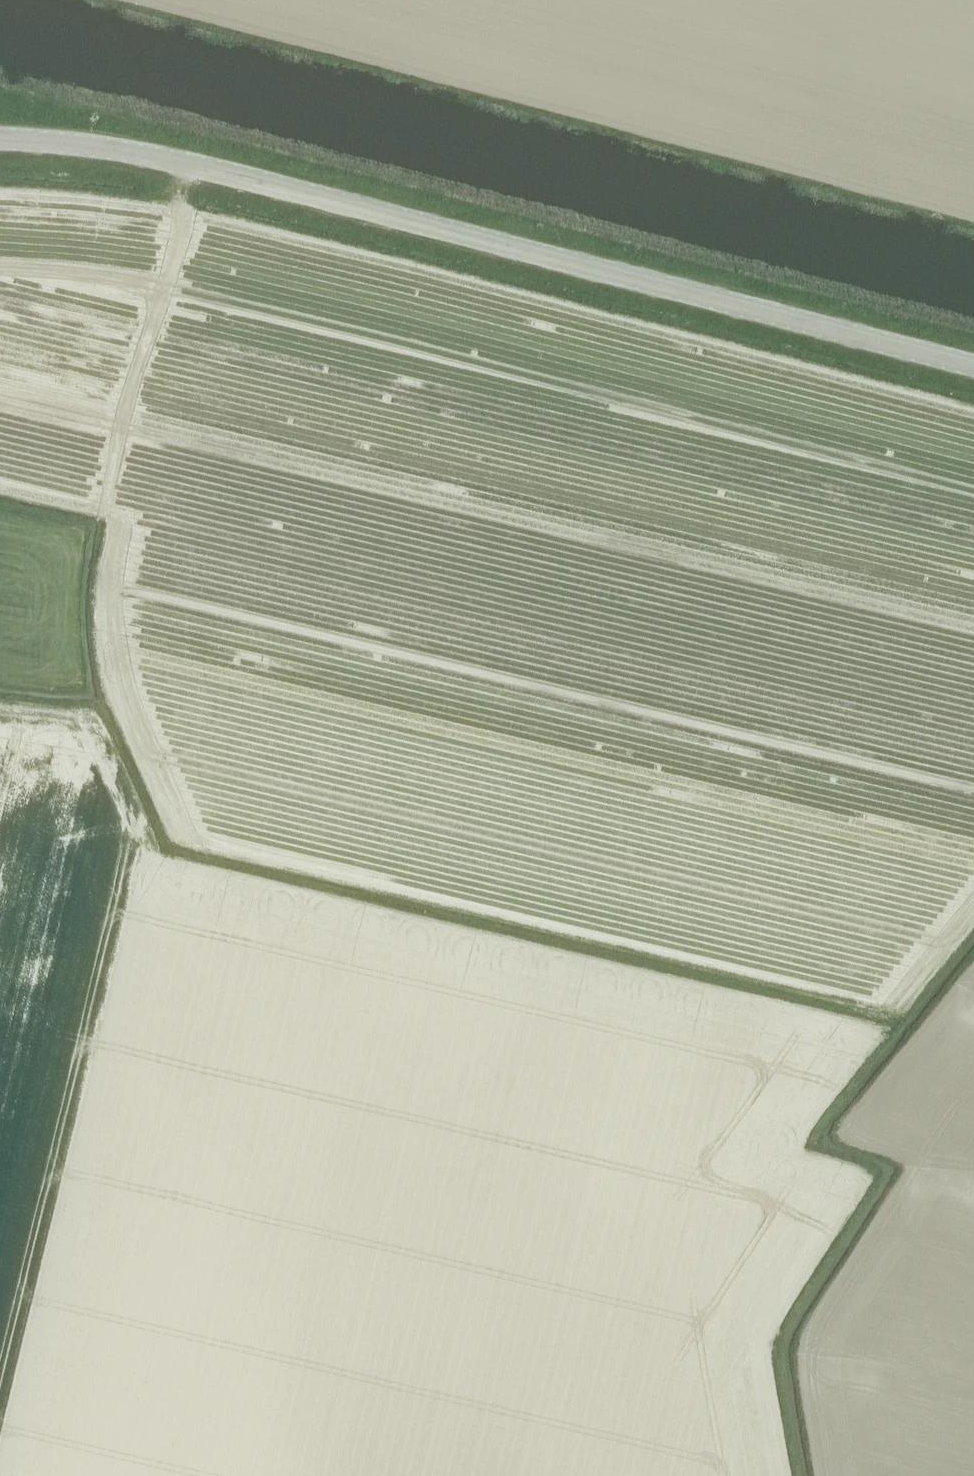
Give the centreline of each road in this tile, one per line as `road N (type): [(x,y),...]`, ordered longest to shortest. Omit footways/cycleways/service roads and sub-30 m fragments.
road 1 (secondary): [(973,364),(146,150),(0,136)]

